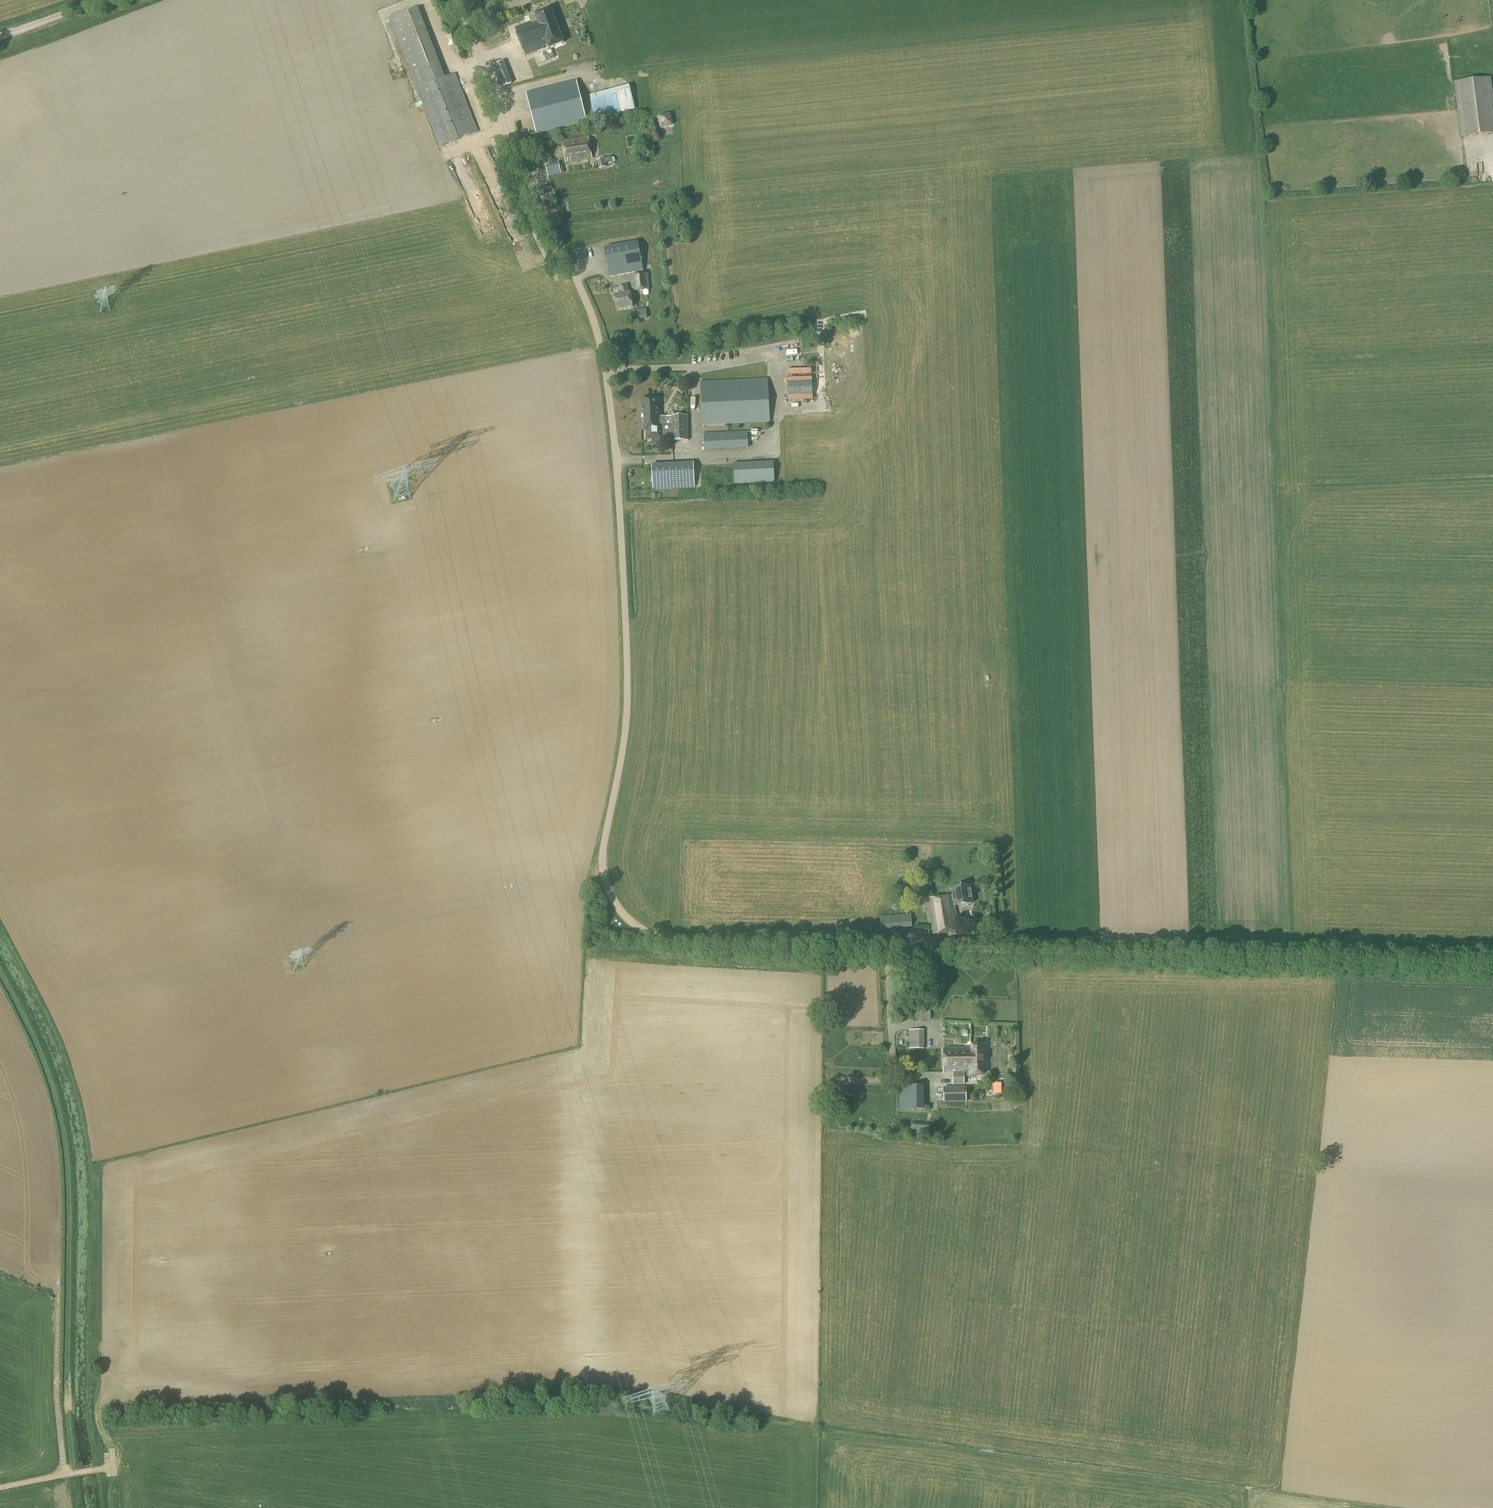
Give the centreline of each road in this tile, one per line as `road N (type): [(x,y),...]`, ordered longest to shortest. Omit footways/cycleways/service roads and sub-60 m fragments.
road 1 (unclassified): [(455,0),(580,289),(605,371),(631,712),(601,838),(607,888),(631,922),(688,942),(1492,962)]

